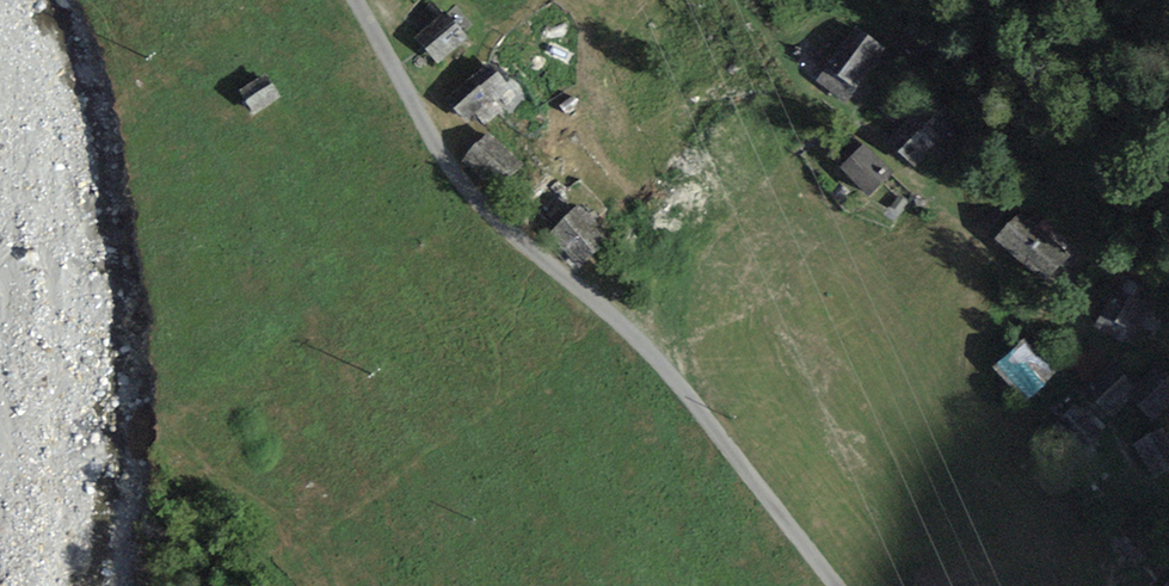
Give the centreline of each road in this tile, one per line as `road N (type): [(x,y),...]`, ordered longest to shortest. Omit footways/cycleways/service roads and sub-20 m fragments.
road 1 (unclassified): [(355,0),(464,182),(647,352),(834,585)]

